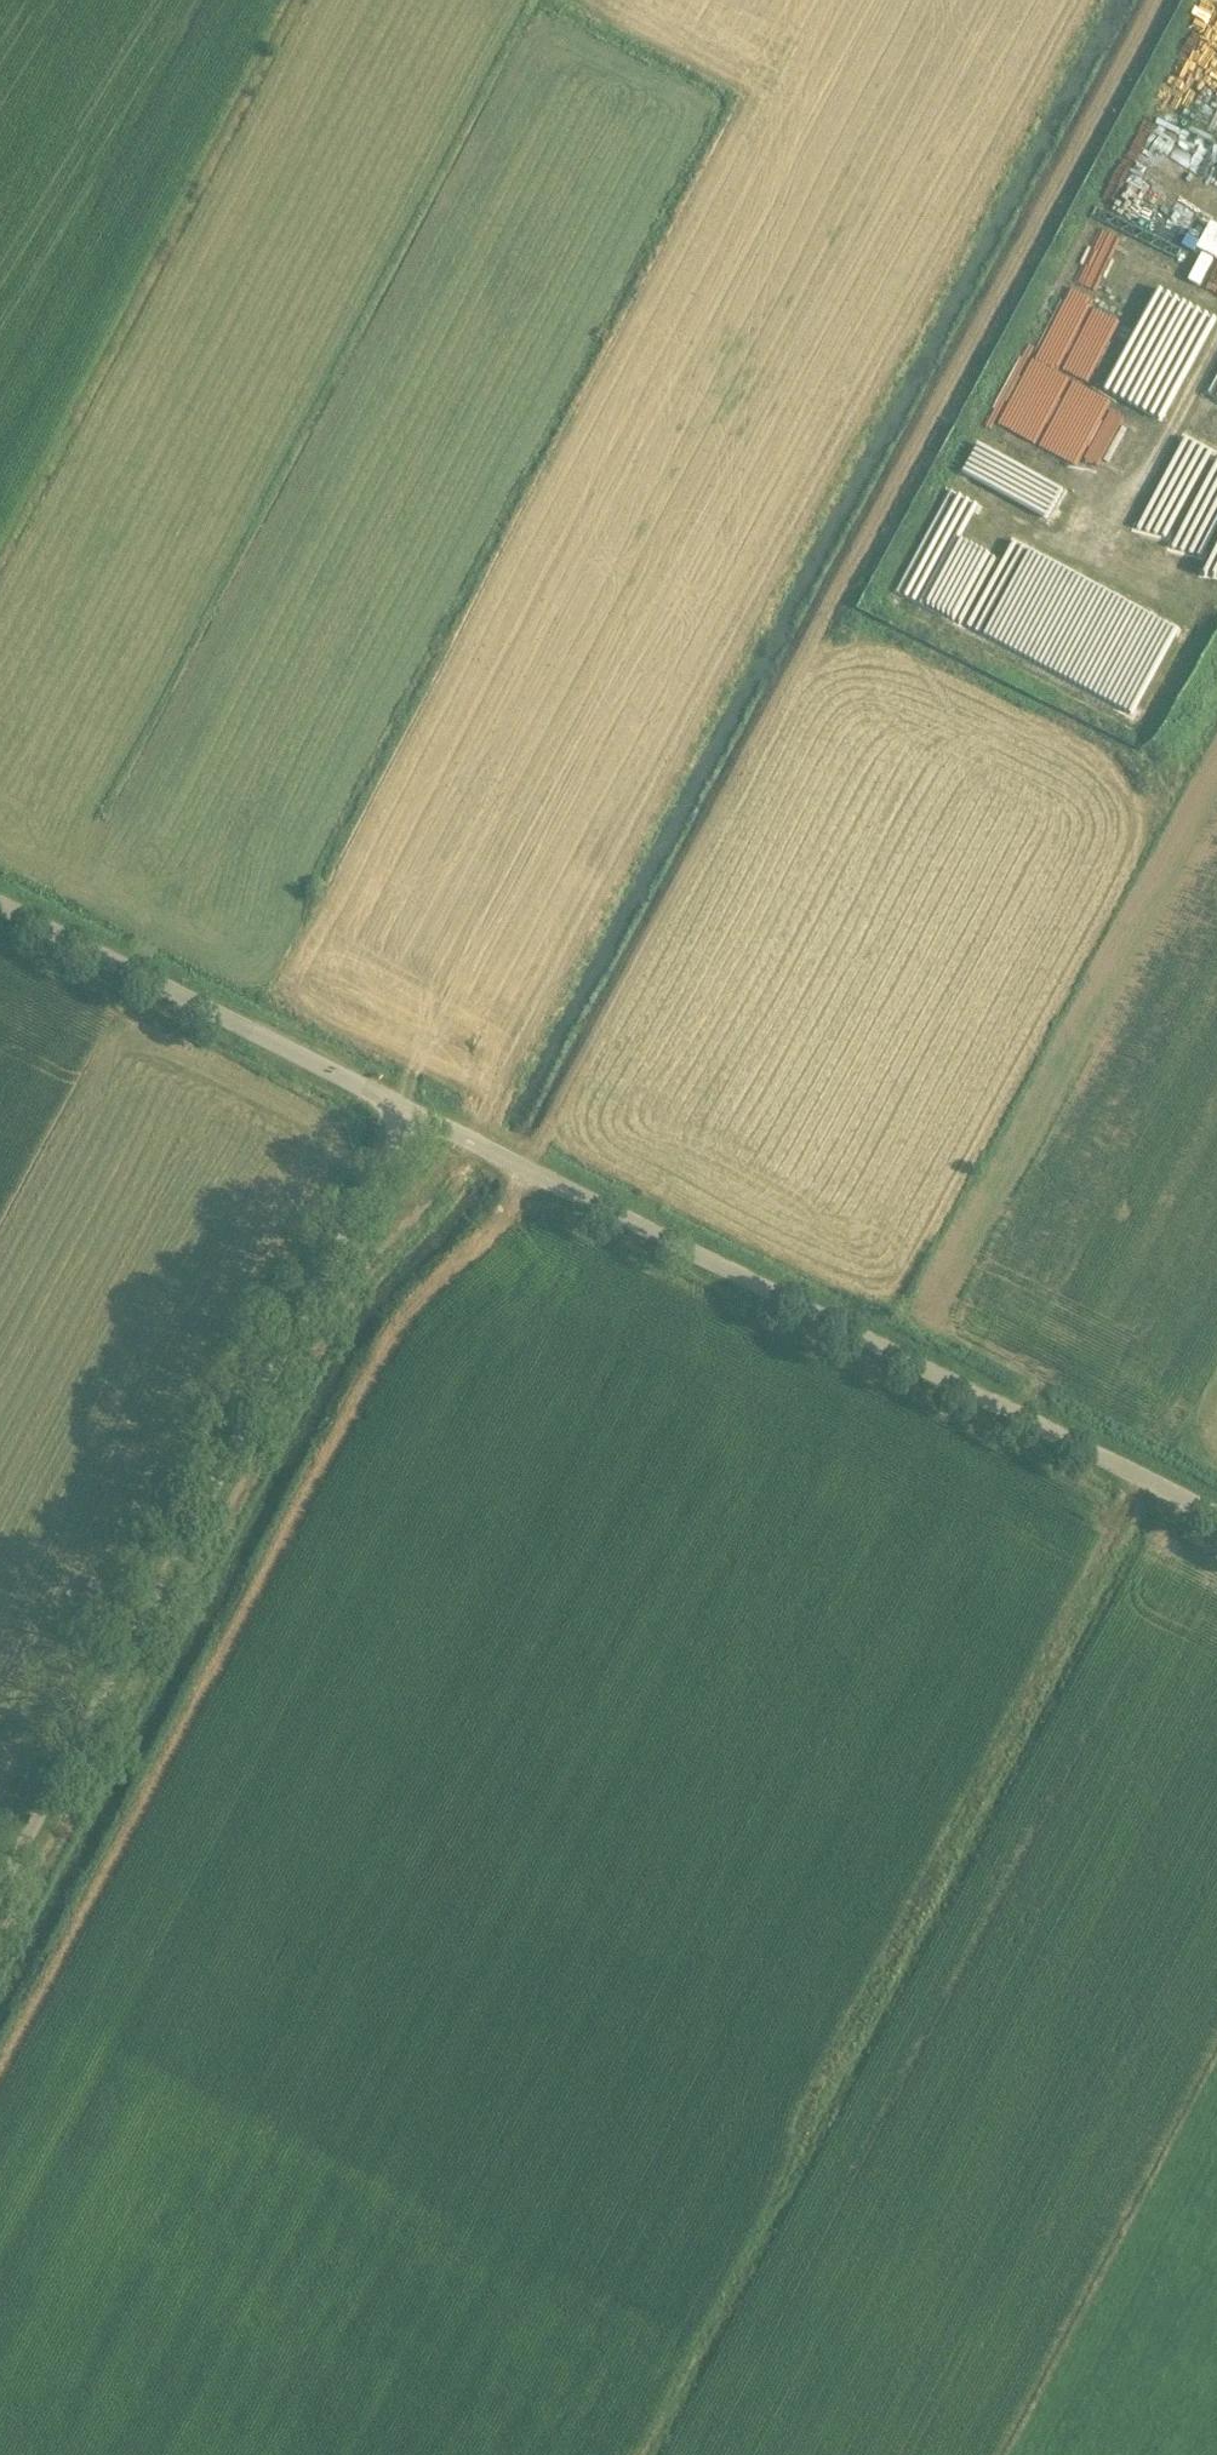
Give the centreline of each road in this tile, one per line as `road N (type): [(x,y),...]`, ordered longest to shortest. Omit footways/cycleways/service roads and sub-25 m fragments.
road 1 (motorway): [(0,875),(180,660),(325,507),(682,158),(797,0)]
road 2 (motorway): [(0,747),(137,533),(212,435),(358,276),(570,106),(756,0)]
road 3 (unclassified): [(1216,1517),(405,1110)]
road 4 (unclassified): [(0,1892),(405,1110)]
road 5 (motorway): [(388,0),(0,619)]
road 6 (motorway): [(236,0),(201,163),(169,252),(0,572)]
road 7 (unclassified): [(405,1110),(0,907)]

